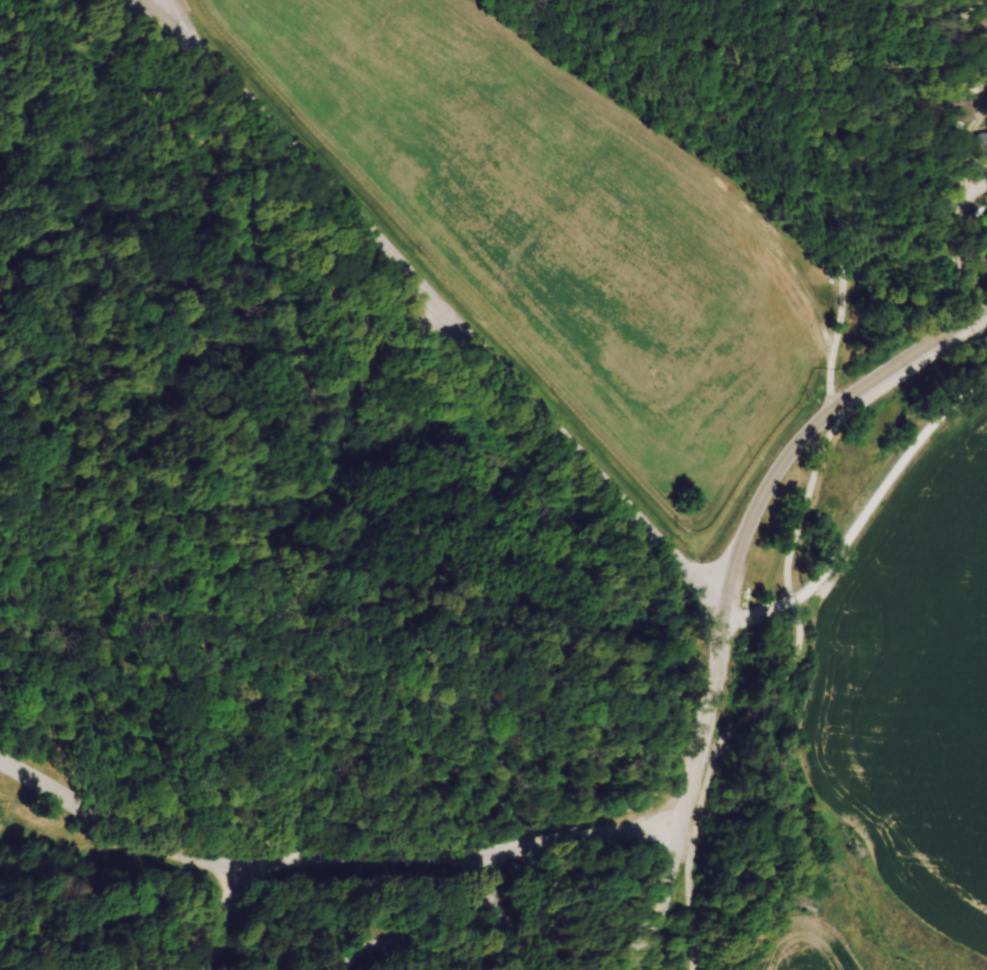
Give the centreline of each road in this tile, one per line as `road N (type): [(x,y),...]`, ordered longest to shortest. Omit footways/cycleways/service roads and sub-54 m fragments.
road 1 (tertiary): [(727,606),(170,21),(141,0)]
road 2 (residential): [(677,835),(649,831),(492,859),(366,856),(249,868),(134,831),(0,761)]
road 3 (track): [(632,595),(512,526),(406,418),(341,402),(327,371),(329,314)]
road 4 (tertiary): [(727,606),(742,539),(794,450),(857,392),(986,306)]
road 5 (track): [(423,819),(195,832),(116,778)]
road 6 (track): [(0,697),(107,681),(134,658),(188,655),(223,666),(237,680),(259,730)]
road 7 (tertiary): [(648,969),(711,701)]
road 8 (track): [(304,262),(218,151),(205,100),(176,78),(144,70)]
road 9 (track): [(0,835),(186,885),(192,947)]
road 10 (track): [(338,648),(373,767),(392,779),(419,779)]
road 11 (track): [(569,969),(598,879),(594,862),(566,856)]
road 12 (residential): [(492,859),(503,900),(539,944),(546,969)]

